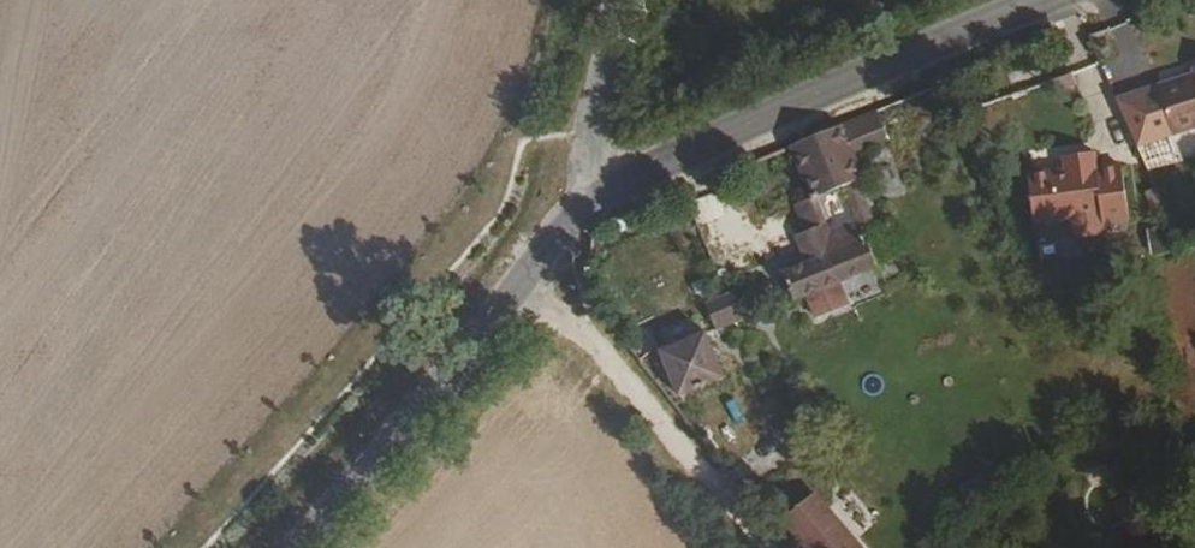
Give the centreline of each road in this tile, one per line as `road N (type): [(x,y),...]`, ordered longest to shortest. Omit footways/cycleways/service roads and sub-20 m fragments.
road 1 (tertiary): [(1042,0),(585,204)]
road 2 (tertiary): [(507,282),(274,547)]
road 3 (unclassified): [(719,490),(574,333),(507,282)]
road 4 (unclassified): [(610,0),(577,131),(585,204)]

